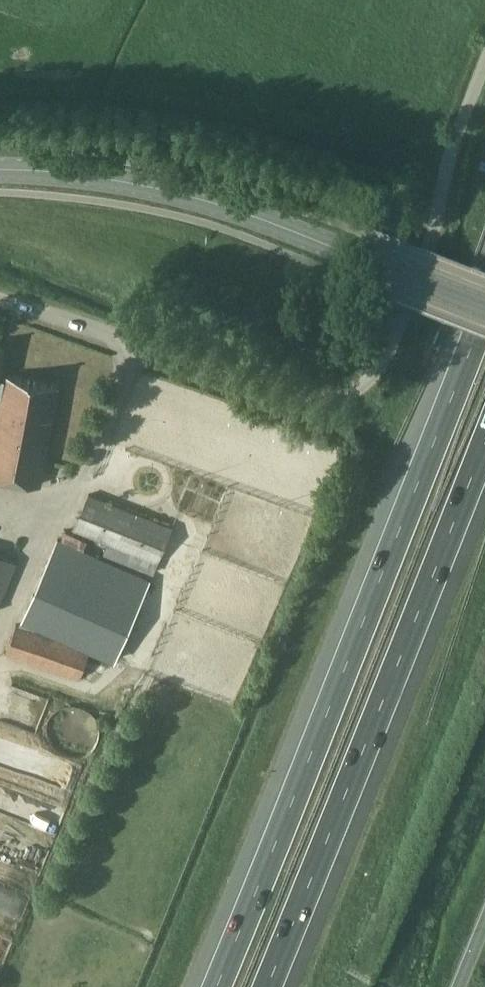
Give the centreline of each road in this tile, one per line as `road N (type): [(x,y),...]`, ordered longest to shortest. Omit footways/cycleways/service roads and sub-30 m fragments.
road 1 (motorway): [(484,315),(211,986)]
road 2 (motorway): [(272,986),(484,444)]
road 3 (secondary): [(484,309),(182,193),(0,171)]
road 4 (unclassified): [(404,317),(370,382),(346,398),(313,403),(0,299)]
road 5 (unclassified): [(404,317),(435,242),(445,171),(484,64)]

